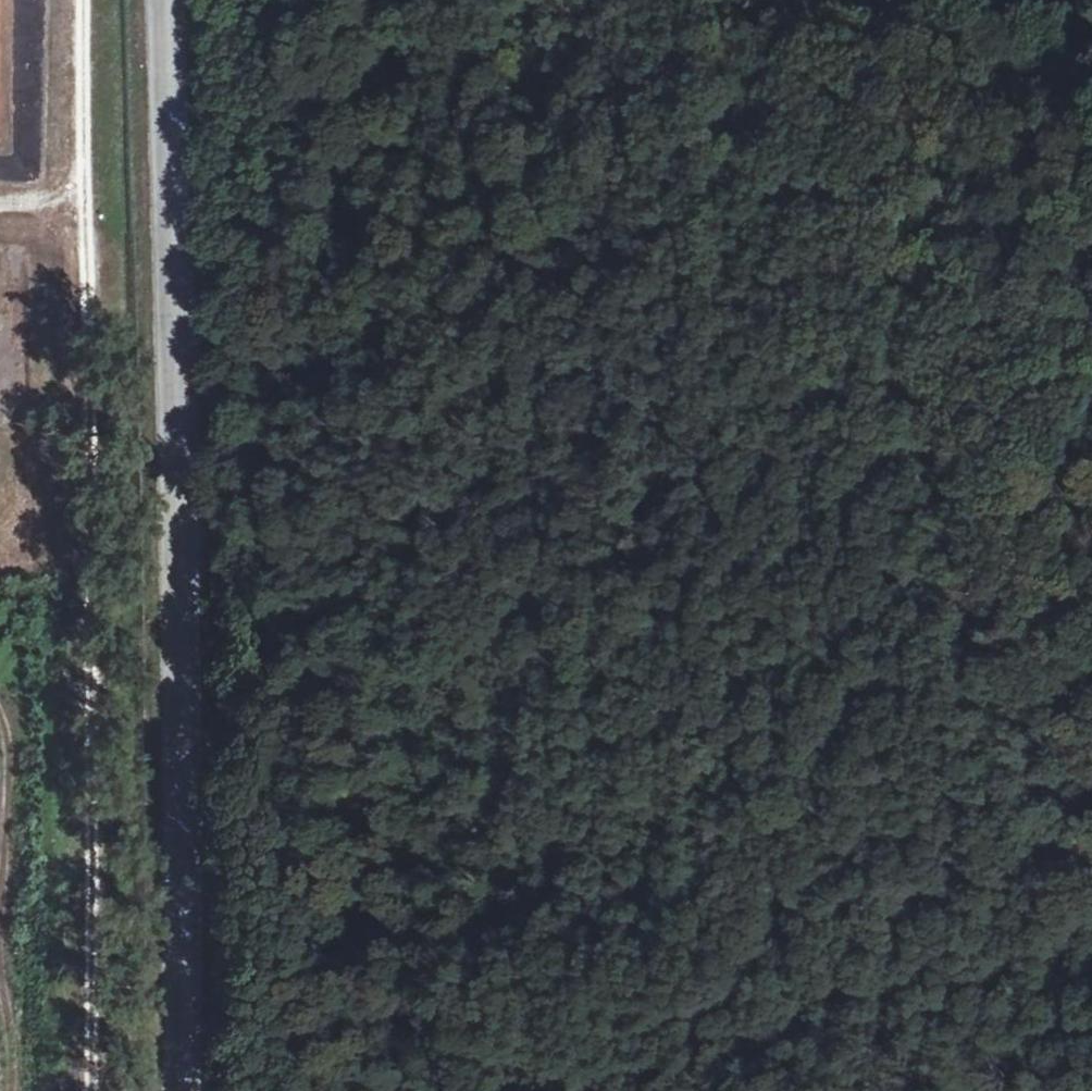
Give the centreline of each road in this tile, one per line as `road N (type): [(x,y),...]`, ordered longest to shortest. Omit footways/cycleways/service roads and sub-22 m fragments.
road 1 (unclassified): [(202,1090),(215,504),(191,0)]
road 2 (unclassified): [(67,0),(64,221),(0,216)]

